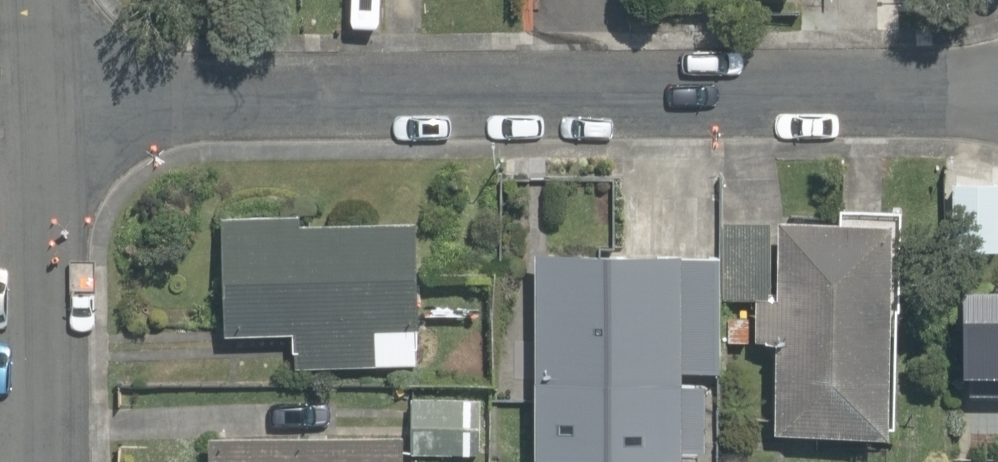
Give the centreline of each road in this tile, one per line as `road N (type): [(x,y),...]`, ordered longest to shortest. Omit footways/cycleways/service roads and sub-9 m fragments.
road 1 (residential): [(997,103),(43,106)]
road 2 (residential): [(43,106),(41,461)]

